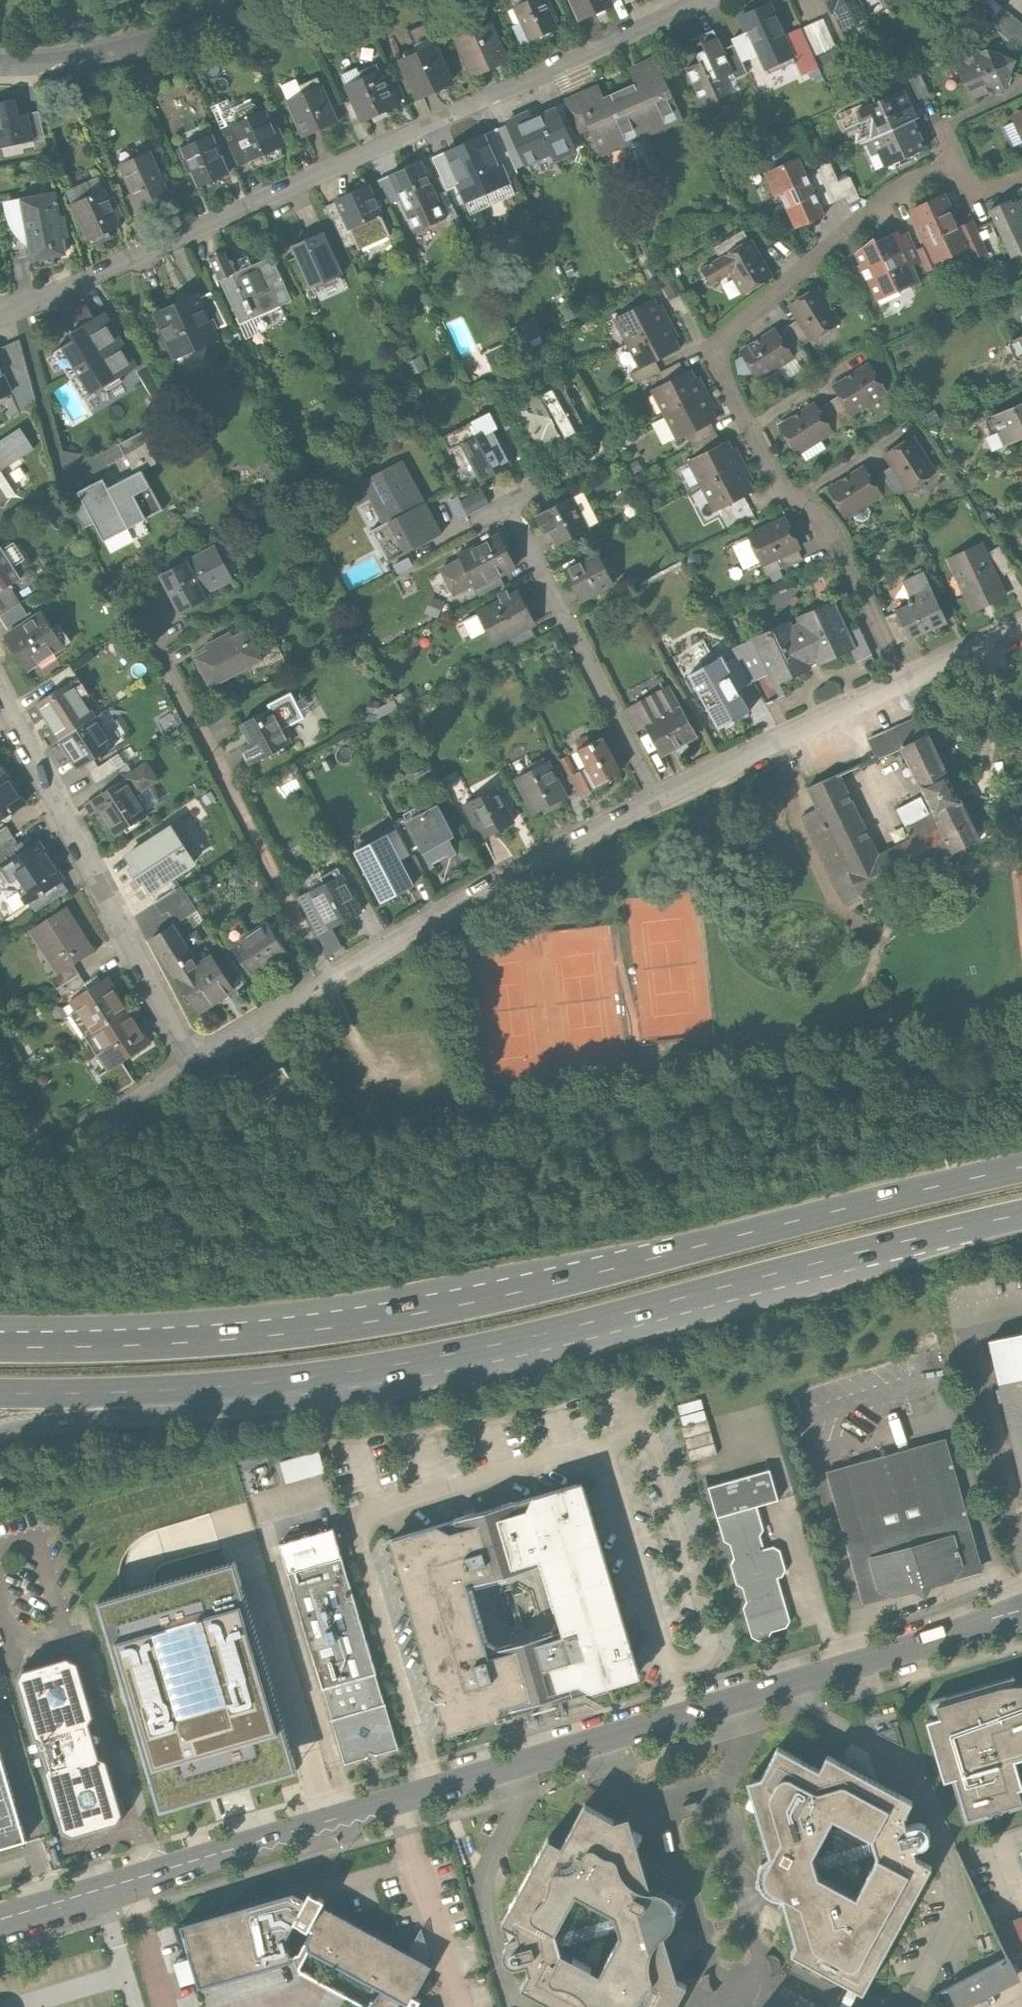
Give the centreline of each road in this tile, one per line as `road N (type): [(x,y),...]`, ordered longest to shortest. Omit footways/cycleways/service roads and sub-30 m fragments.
road 1 (tertiary): [(0,1920),(1021,1616)]
road 2 (trunk): [(1021,1165),(363,1322),(230,1338),(0,1346)]
road 3 (residential): [(195,1063),(476,892),(901,684)]
road 4 (trunk): [(256,1383),(492,1345),(1021,1213)]
road 5 (residential): [(705,0),(0,316)]
road 6 (residential): [(901,684),(824,520),(781,490),(714,349),(884,201),(956,162)]
road 7 (residential): [(0,690),(195,1063)]
road 8 (trunk): [(0,1433),(256,1383)]
road 9 (residential): [(249,0),(181,31),(63,64),(0,64)]
road 10 (trunk): [(0,1390),(256,1383)]
road 11 (residential): [(61,1144),(195,1063)]
road 12 (residential): [(901,684),(1021,631)]

